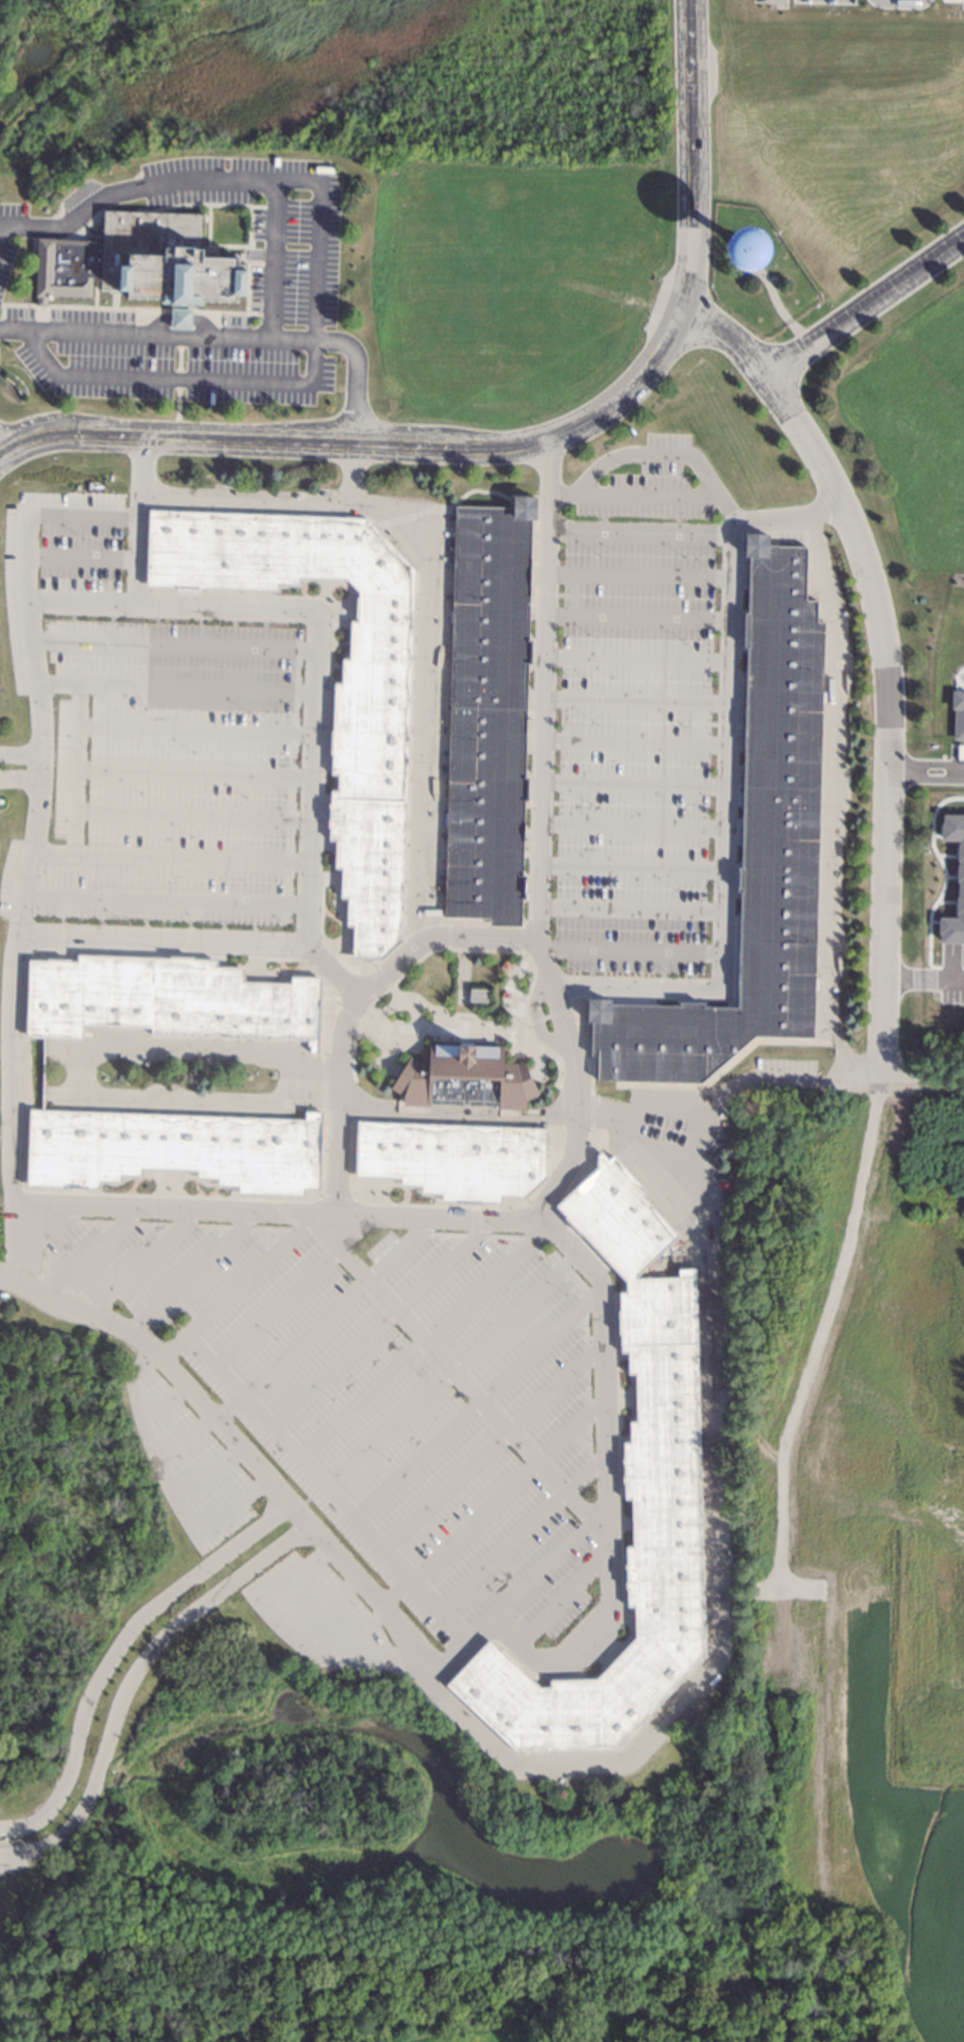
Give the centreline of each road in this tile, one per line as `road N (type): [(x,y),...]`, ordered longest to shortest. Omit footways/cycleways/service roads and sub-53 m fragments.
road 1 (residential): [(762,377),(838,508),(877,632),(878,1084)]
road 2 (tertiary): [(0,448),(70,434),(416,448)]
road 3 (tertiary): [(416,448),(515,447),(568,431),(635,382),(678,313)]
road 4 (tertiary): [(688,0),(691,238),(678,313)]
road 5 (residential): [(762,377),(963,238)]

